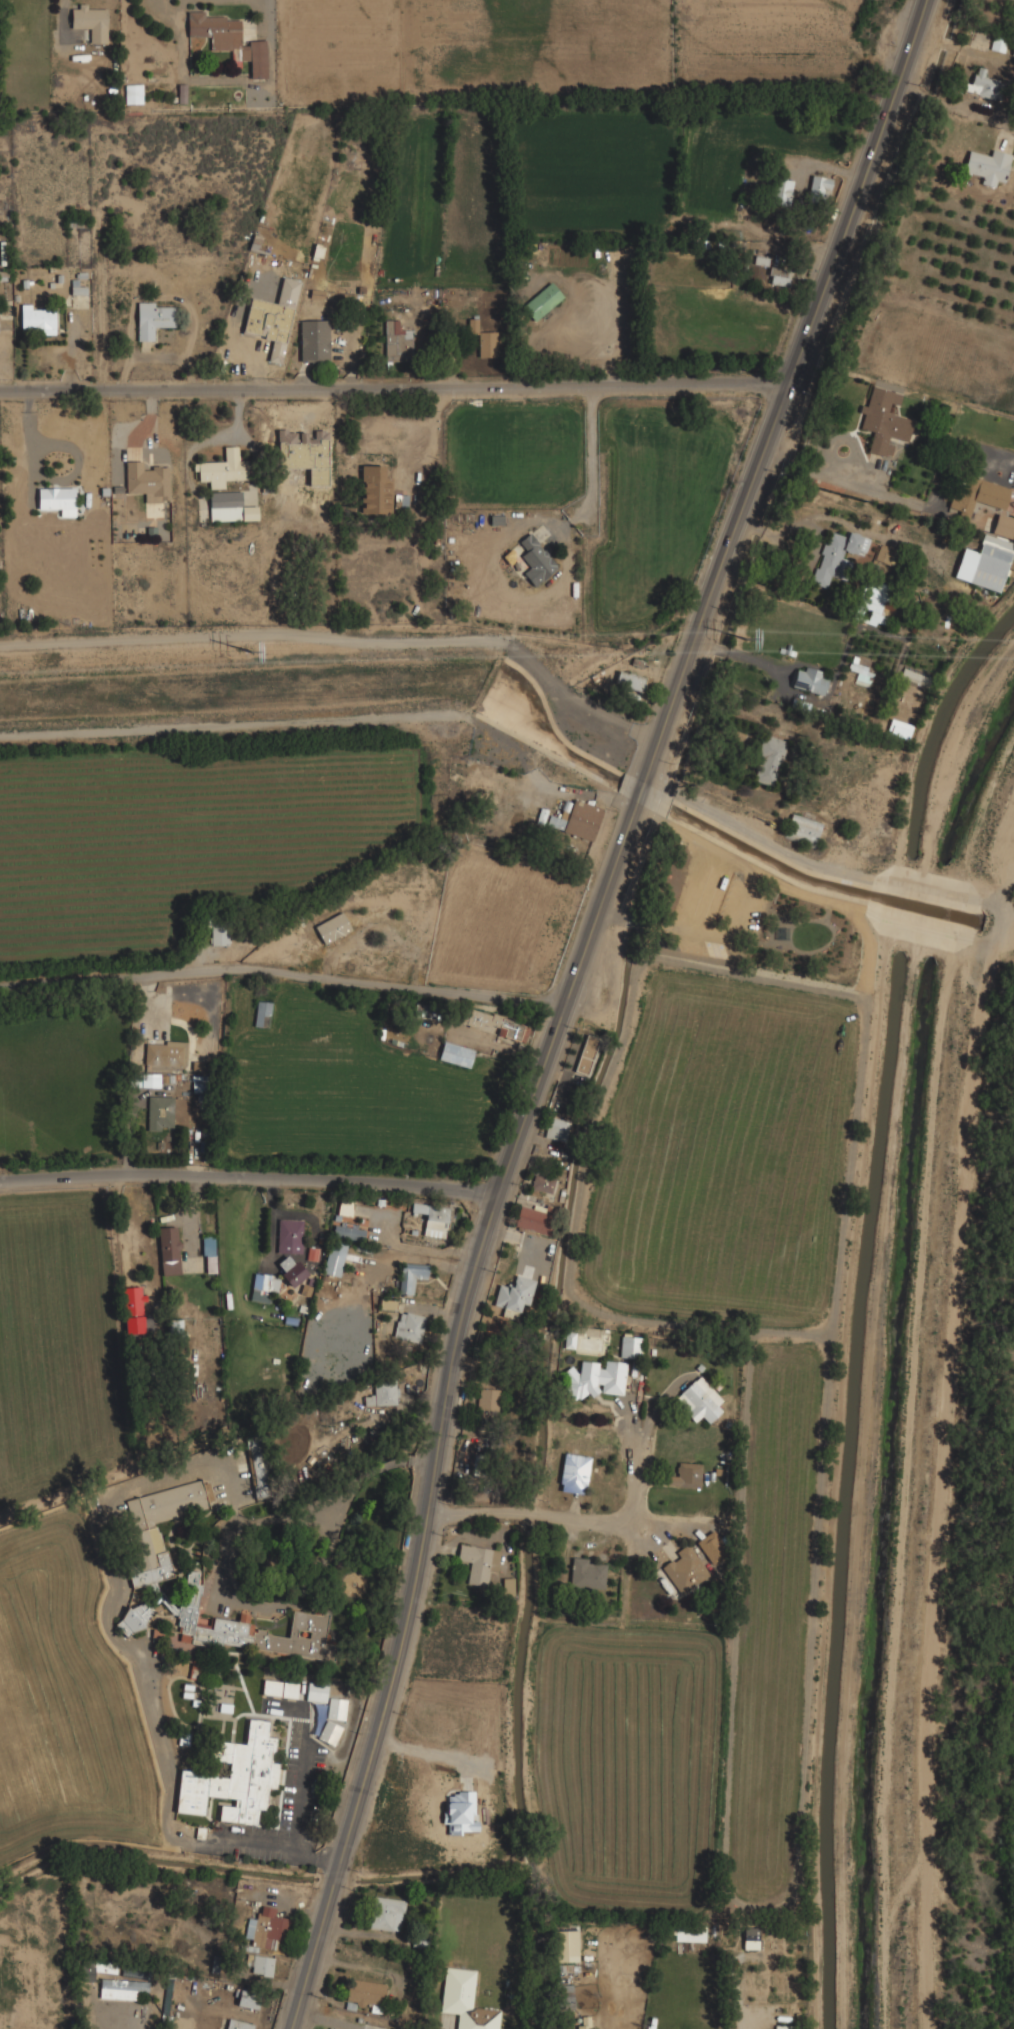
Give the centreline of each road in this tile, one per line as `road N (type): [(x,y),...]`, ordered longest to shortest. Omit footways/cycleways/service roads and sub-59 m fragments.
road 1 (secondary): [(635,810),(468,1290),(408,1623),(288,2028)]
road 2 (secondary): [(925,0),(649,769)]
road 3 (residential): [(787,384),(0,394)]
road 4 (residential): [(567,999),(242,969),(0,989)]
road 5 (residential): [(498,1193),(153,1176),(0,1181)]

